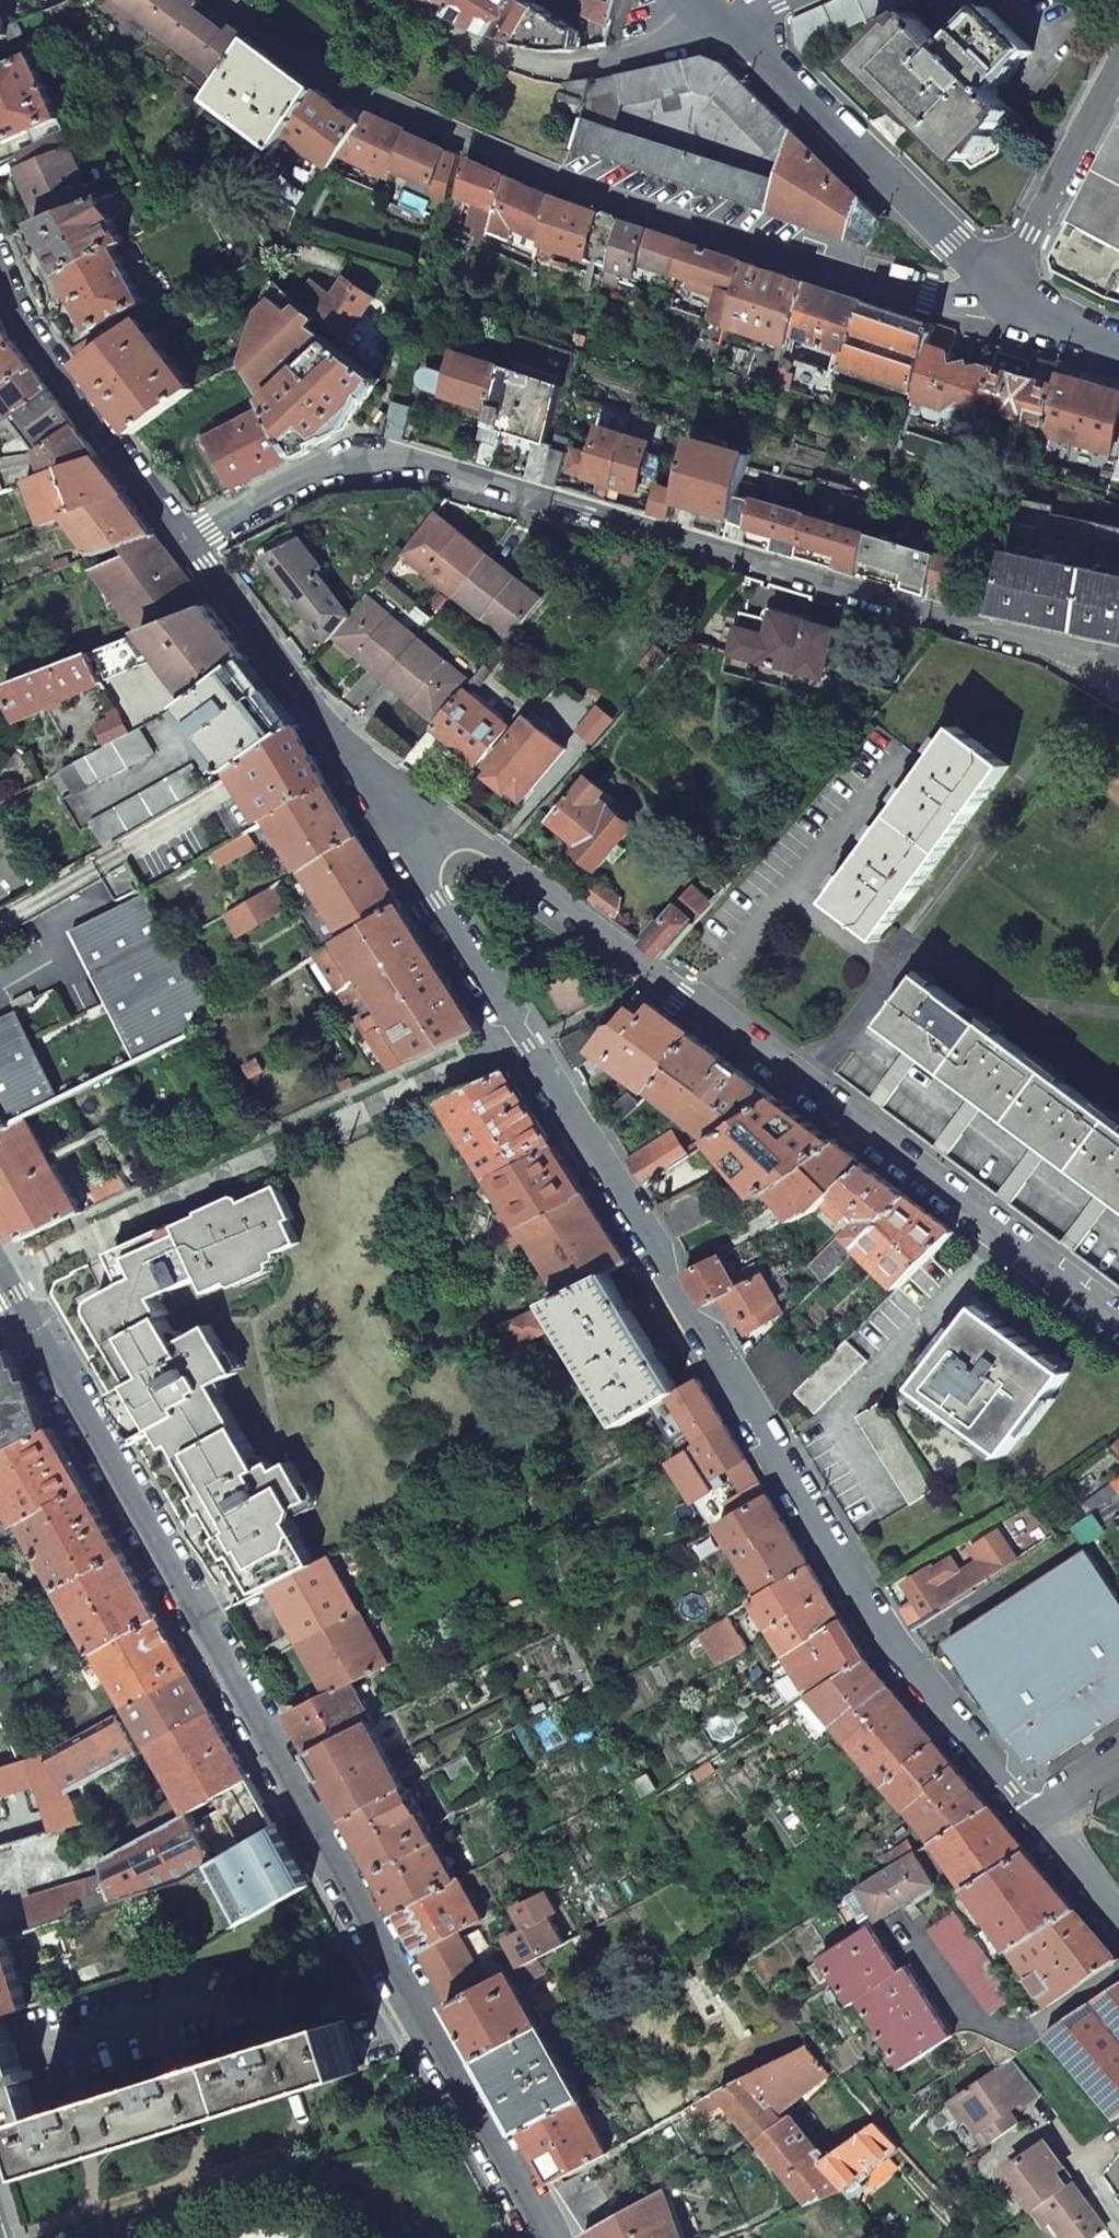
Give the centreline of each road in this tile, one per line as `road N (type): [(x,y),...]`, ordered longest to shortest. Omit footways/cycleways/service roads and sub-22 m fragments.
road 1 (residential): [(333,738),(887,1641),(1027,1814)]
road 2 (secondary): [(543,2237),(0,1260)]
road 3 (residential): [(1118,1325),(333,738)]
road 4 (residential): [(185,538),(316,483),(379,473),(443,476),(1043,643)]
road 5 (residential): [(223,0),(325,75),(557,176),(928,292),(1005,297)]
road 6 (residential): [(726,24),(1005,297)]
road 7 (residential): [(390,0),(515,61),(555,68),(615,59),(726,24)]
road 8 (residential): [(0,256),(40,345),(185,538)]
road 9 (residential): [(1118,75),(1005,297)]
road 10 (residential): [(185,538),(333,738)]
road 11 (residential): [(1027,1814),(1118,1920)]

